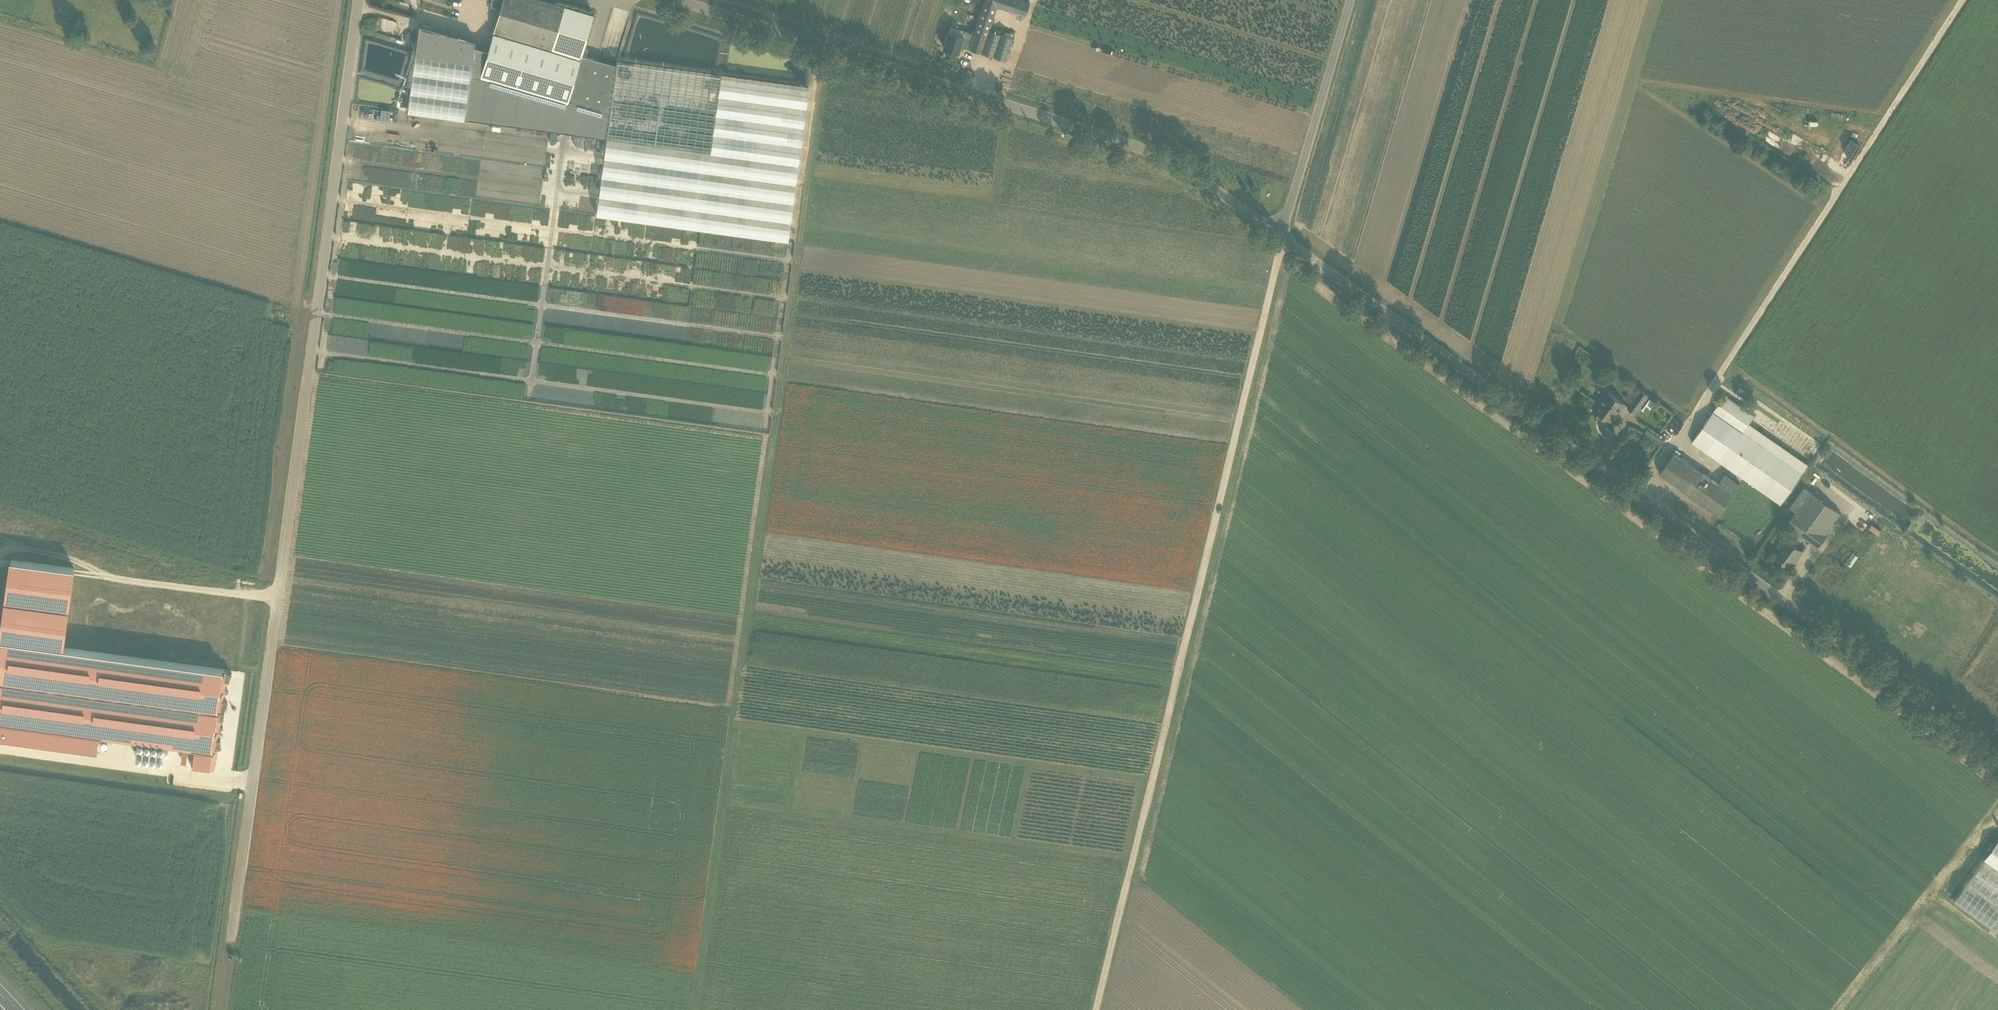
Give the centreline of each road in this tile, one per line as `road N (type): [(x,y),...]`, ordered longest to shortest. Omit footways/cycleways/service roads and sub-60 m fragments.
road 1 (track): [(833,51),(823,61),(694,1009)]
road 2 (unclassified): [(360,0),(232,935)]
road 3 (unclassified): [(1997,759),(1283,238)]
road 4 (track): [(1099,1009),(1283,238)]
road 5 (unclassified): [(1283,238),(1174,161),(1122,141),(670,0)]
road 6 (track): [(1963,0),(1636,495)]
road 7 (unclassified): [(1283,238),(1351,0)]

